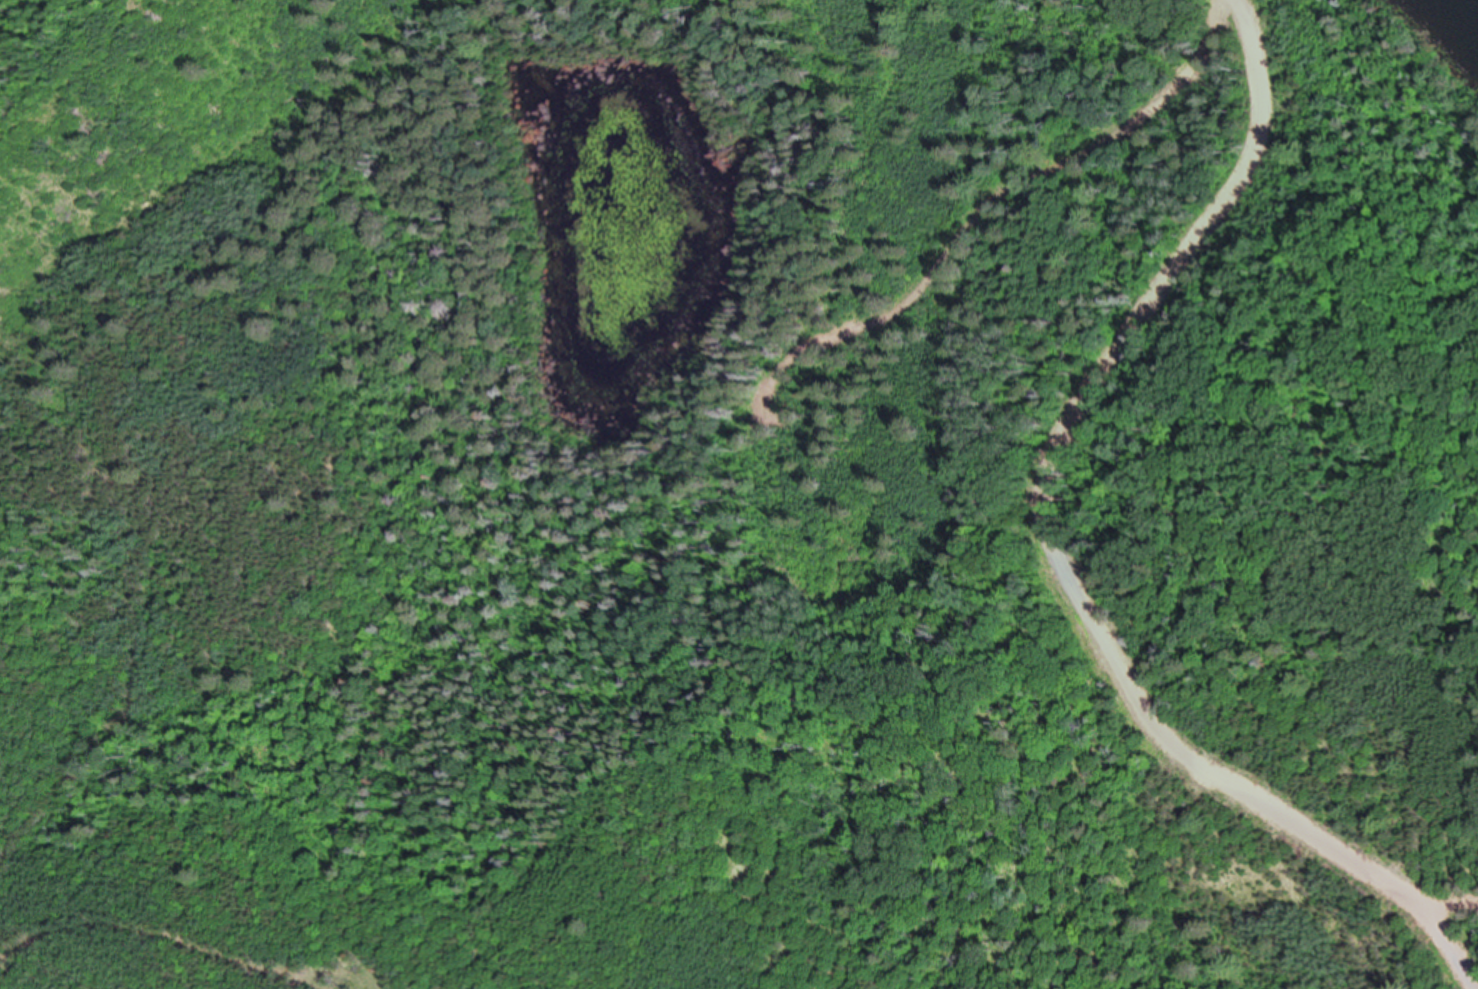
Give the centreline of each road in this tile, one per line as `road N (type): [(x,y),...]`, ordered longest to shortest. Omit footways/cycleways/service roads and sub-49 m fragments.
road 1 (residential): [(1238,0),(1260,61),(1272,152),(1234,213),(1089,397),(1059,489),(1060,563),(1166,733),(1416,900),(1473,988)]

